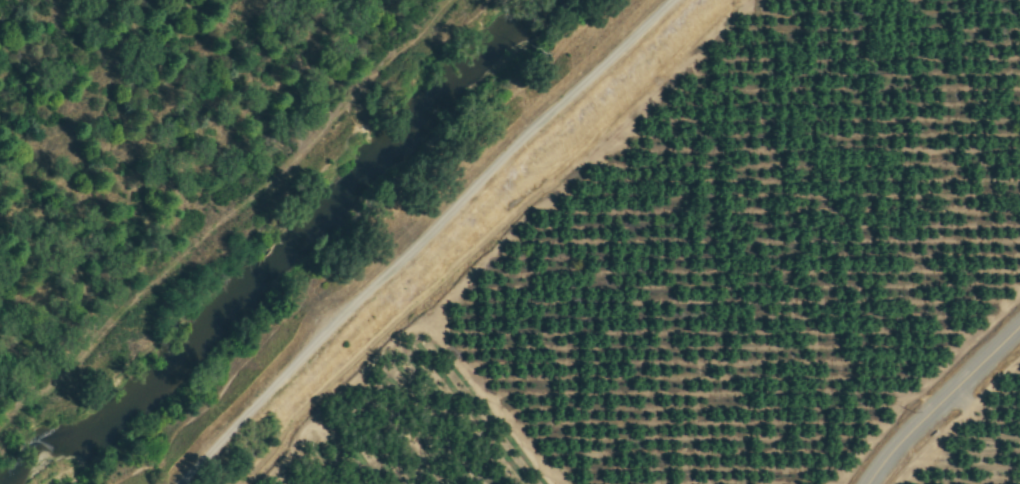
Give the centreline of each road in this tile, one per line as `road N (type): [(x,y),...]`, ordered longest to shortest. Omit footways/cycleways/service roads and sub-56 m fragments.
road 1 (residential): [(869,483),(912,430),(1019,326)]

